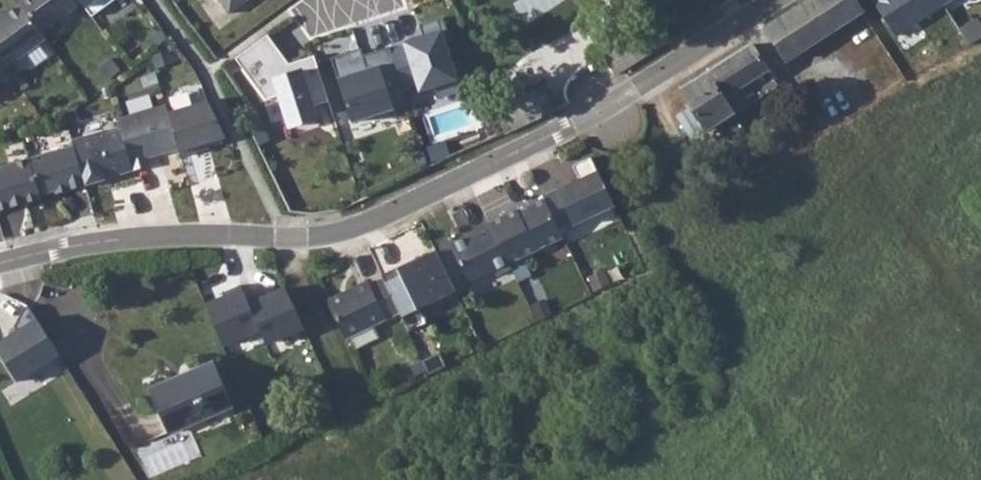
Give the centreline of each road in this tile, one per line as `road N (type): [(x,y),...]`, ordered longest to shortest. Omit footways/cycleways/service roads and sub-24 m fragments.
road 1 (residential): [(0,268),(106,243),(350,235),(615,108),(781,0)]

